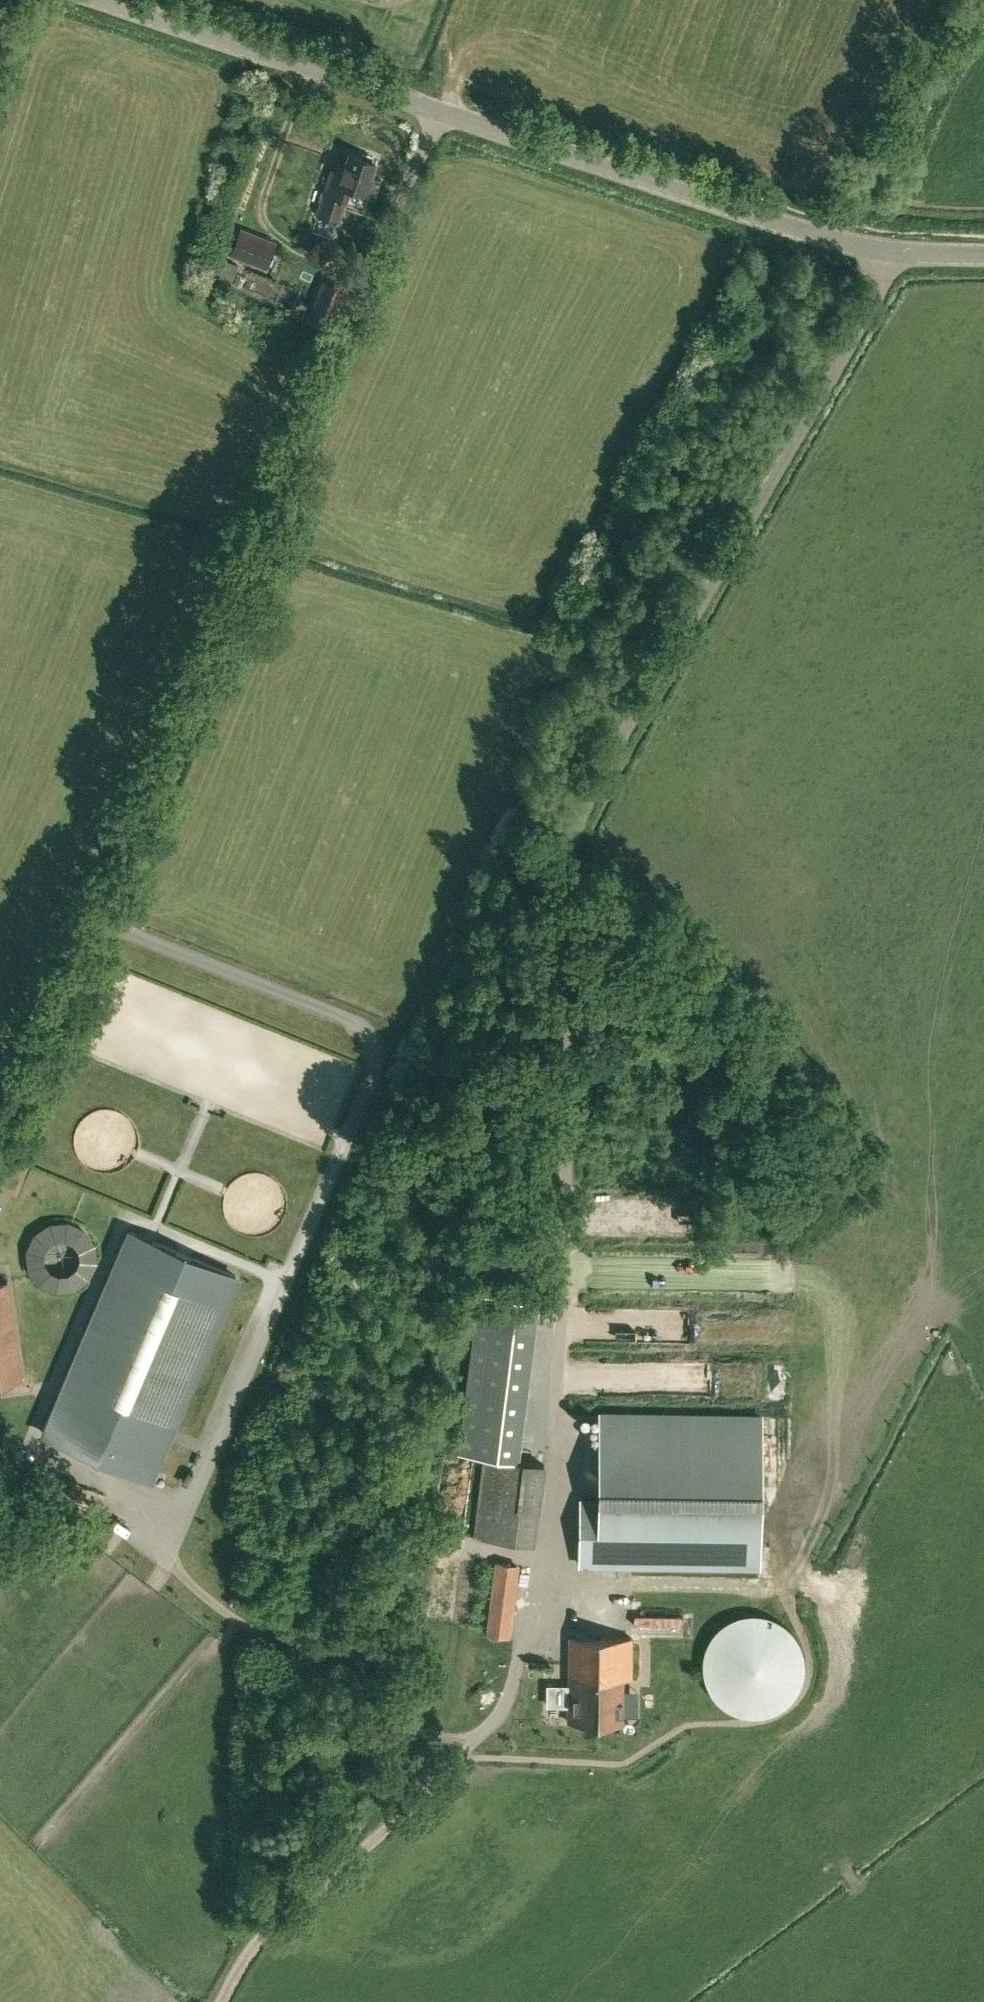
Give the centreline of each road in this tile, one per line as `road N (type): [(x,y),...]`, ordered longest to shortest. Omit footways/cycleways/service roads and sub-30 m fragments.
road 1 (unclassified): [(0,1137),(251,520),(430,107)]
road 2 (unclassified): [(983,252),(833,241),(430,107)]
road 3 (track): [(170,1555),(193,1588),(394,1723),(441,1736),(484,1732)]
road 4 (unclassified): [(430,107),(104,0)]

